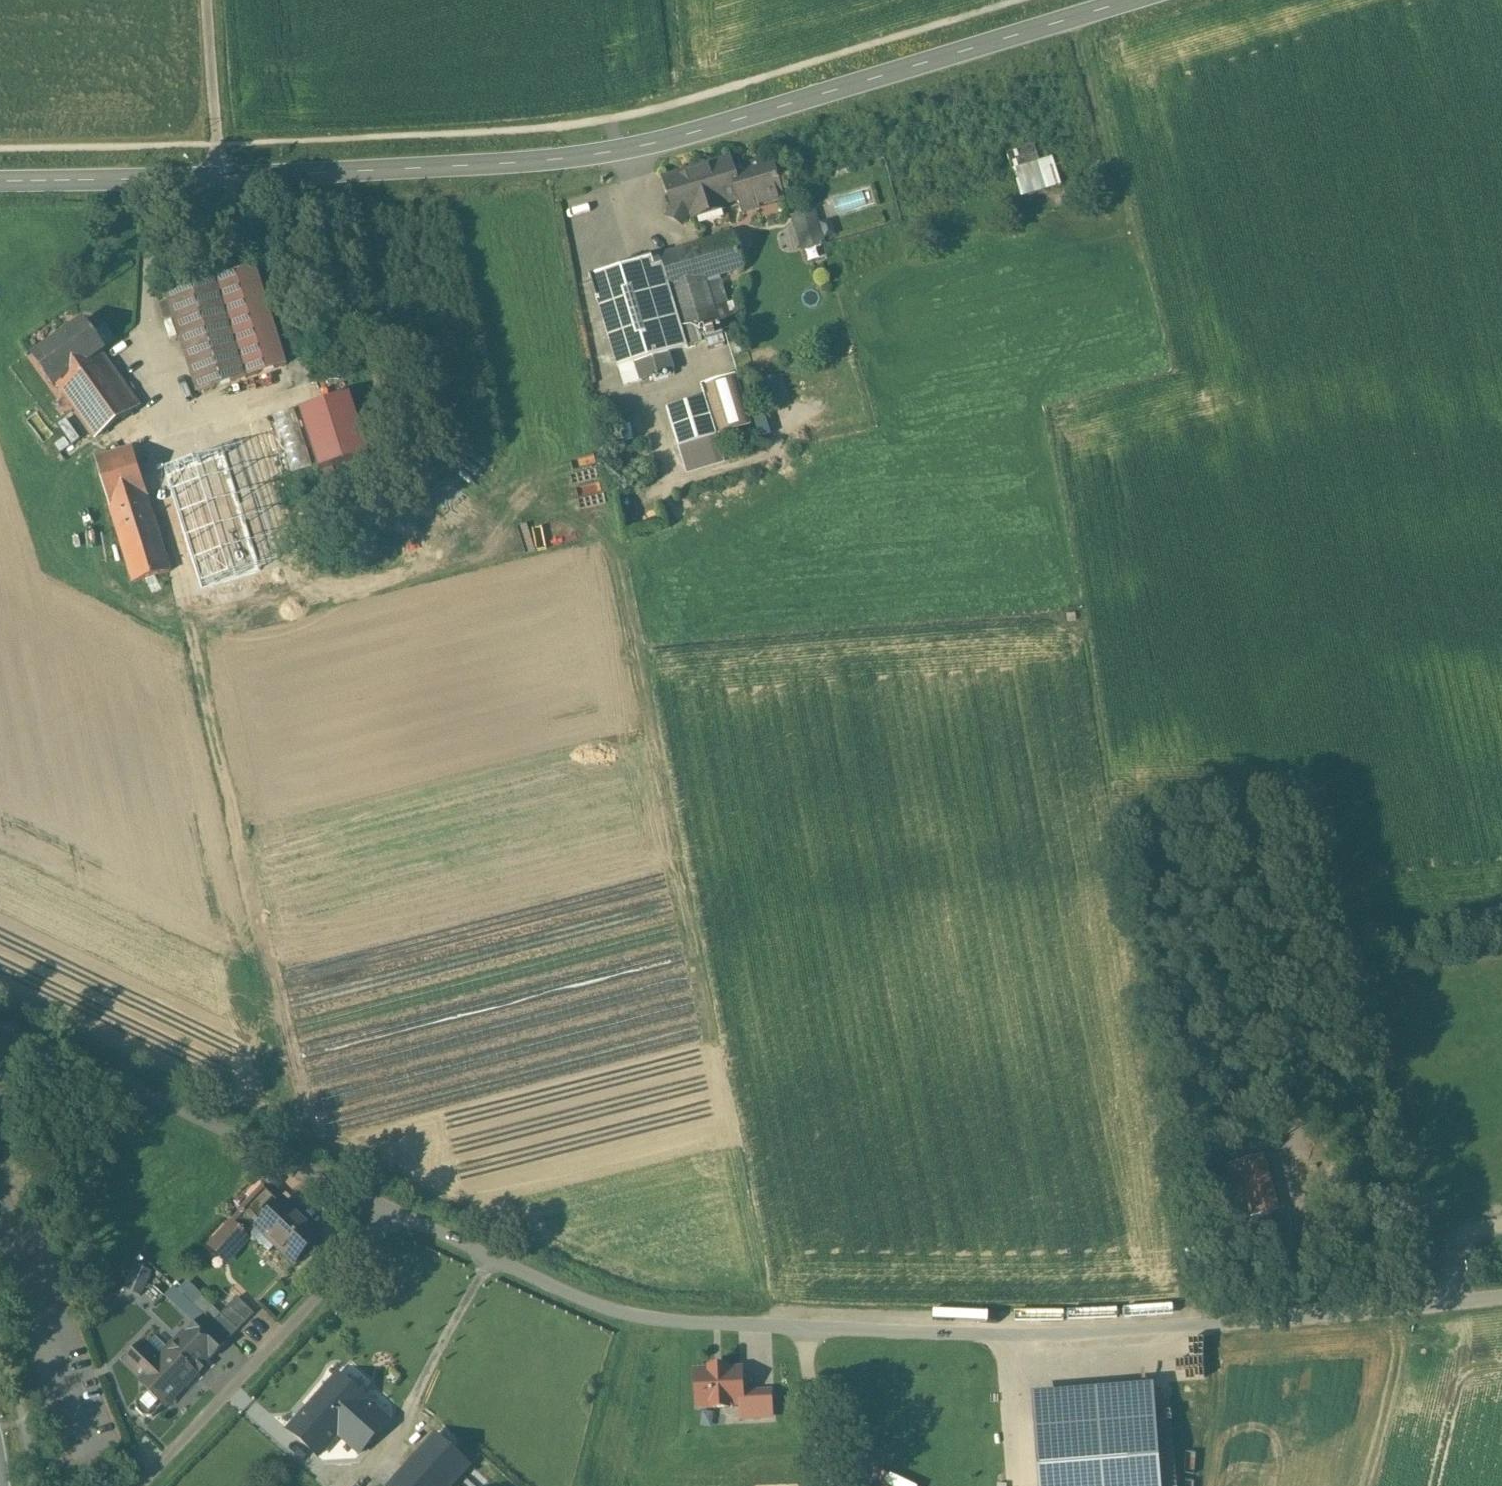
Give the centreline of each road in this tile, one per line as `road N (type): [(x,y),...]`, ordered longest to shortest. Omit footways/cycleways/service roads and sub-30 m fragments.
road 1 (secondary): [(1130,0),(685,136),(595,155),(0,182)]
road 2 (unclassified): [(390,1211),(609,1308),(668,1322),(1027,1334),(1501,1297)]
road 3 (unclassified): [(0,1024),(390,1211)]
road 4 (unclassified): [(390,1211),(139,1485)]

